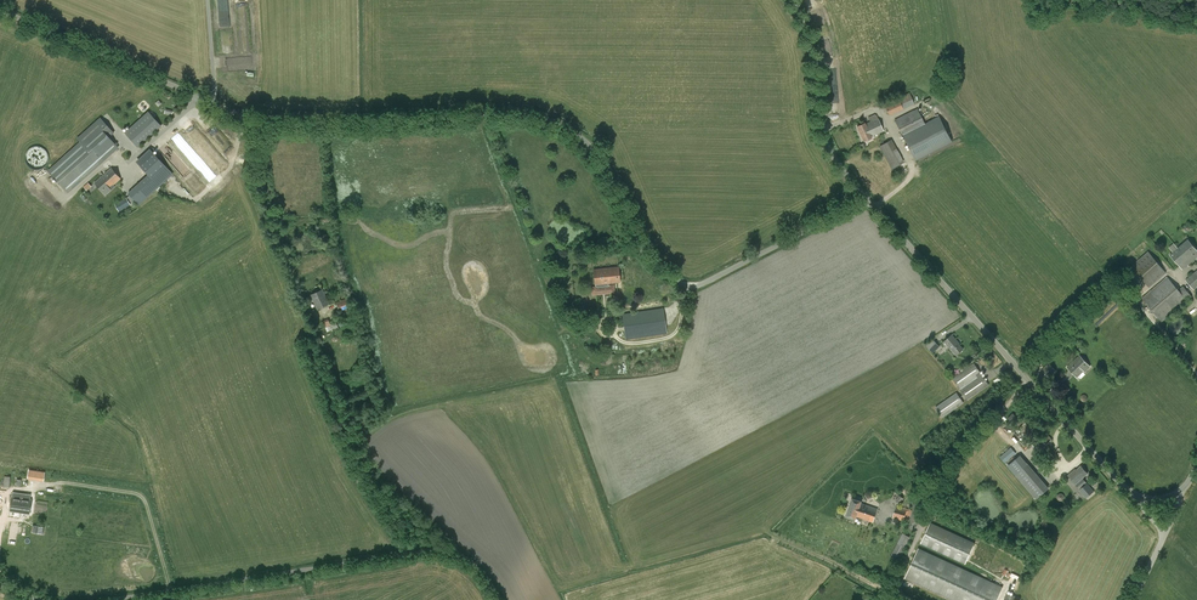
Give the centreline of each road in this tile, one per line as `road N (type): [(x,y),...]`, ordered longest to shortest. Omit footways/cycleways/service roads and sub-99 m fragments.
road 1 (tertiary): [(868,200),(702,283),(682,283),(644,252),(594,151),(556,123),(521,113),(261,124),(0,10)]
road 2 (unclassified): [(498,599),(463,557),(432,548),(104,599)]
road 3 (tertiary): [(1137,497),(868,200)]
road 4 (unclassified): [(868,200),(824,138),(806,32),(792,0)]

